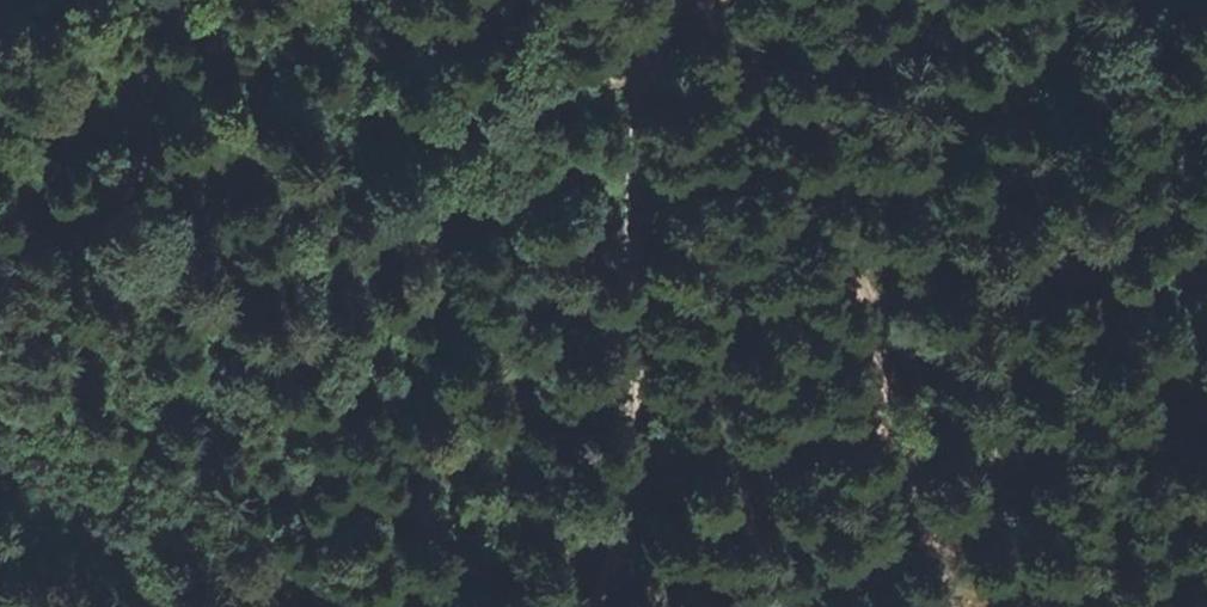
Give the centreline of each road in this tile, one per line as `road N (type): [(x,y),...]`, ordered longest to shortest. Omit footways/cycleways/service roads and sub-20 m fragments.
road 1 (track): [(630,0),(551,475),(537,606)]

